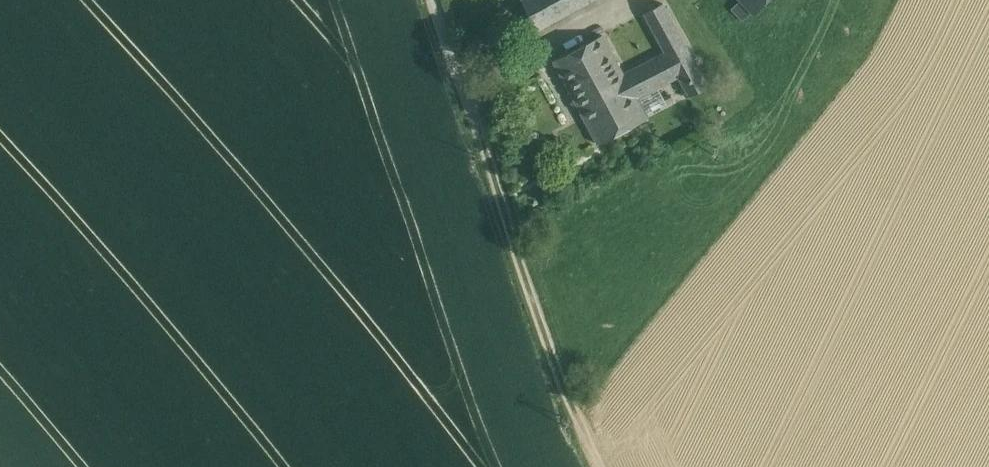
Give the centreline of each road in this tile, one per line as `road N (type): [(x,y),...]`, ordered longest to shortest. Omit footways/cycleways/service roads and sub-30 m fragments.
road 1 (track): [(463,92),(602,466)]
road 2 (track): [(463,92),(636,0)]

